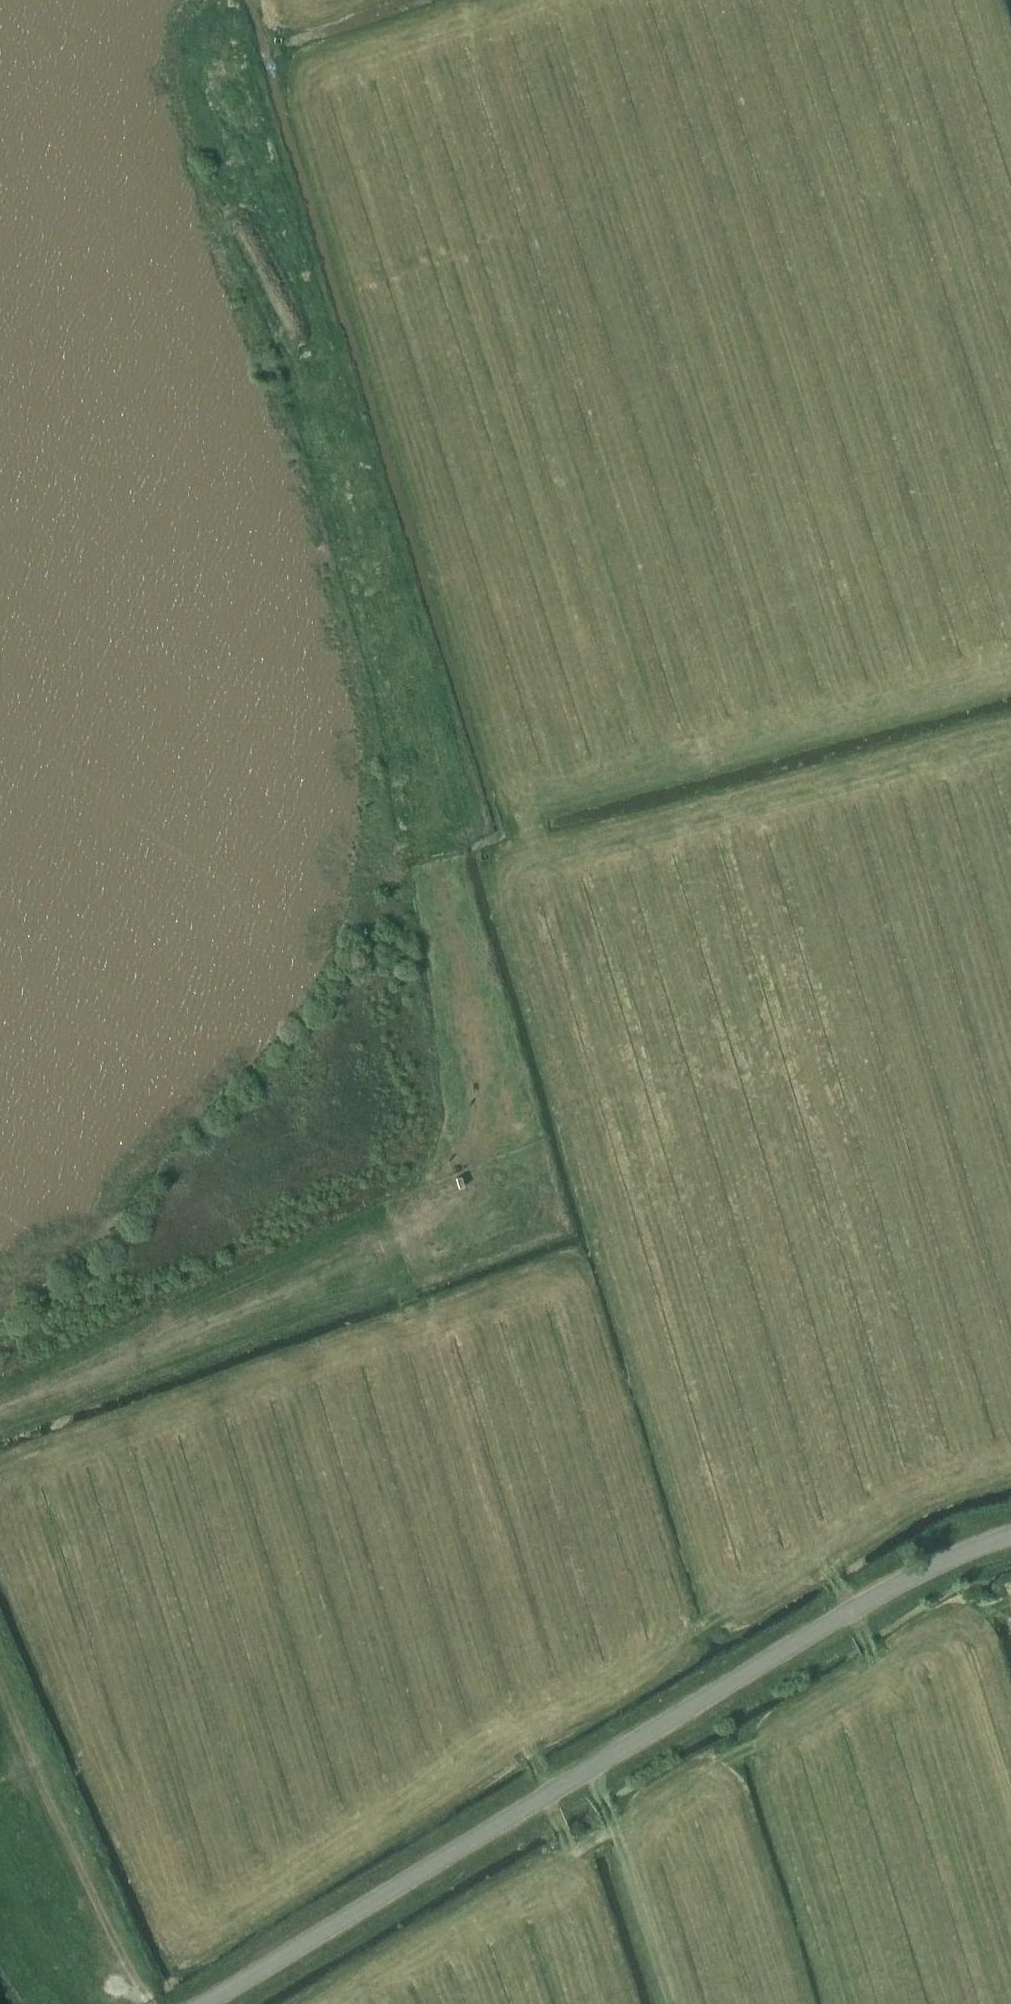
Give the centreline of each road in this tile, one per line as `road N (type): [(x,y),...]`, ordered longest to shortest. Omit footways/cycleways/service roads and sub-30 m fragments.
road 1 (unclassified): [(206,2003),(820,1630),(912,1579),(1010,1537)]

